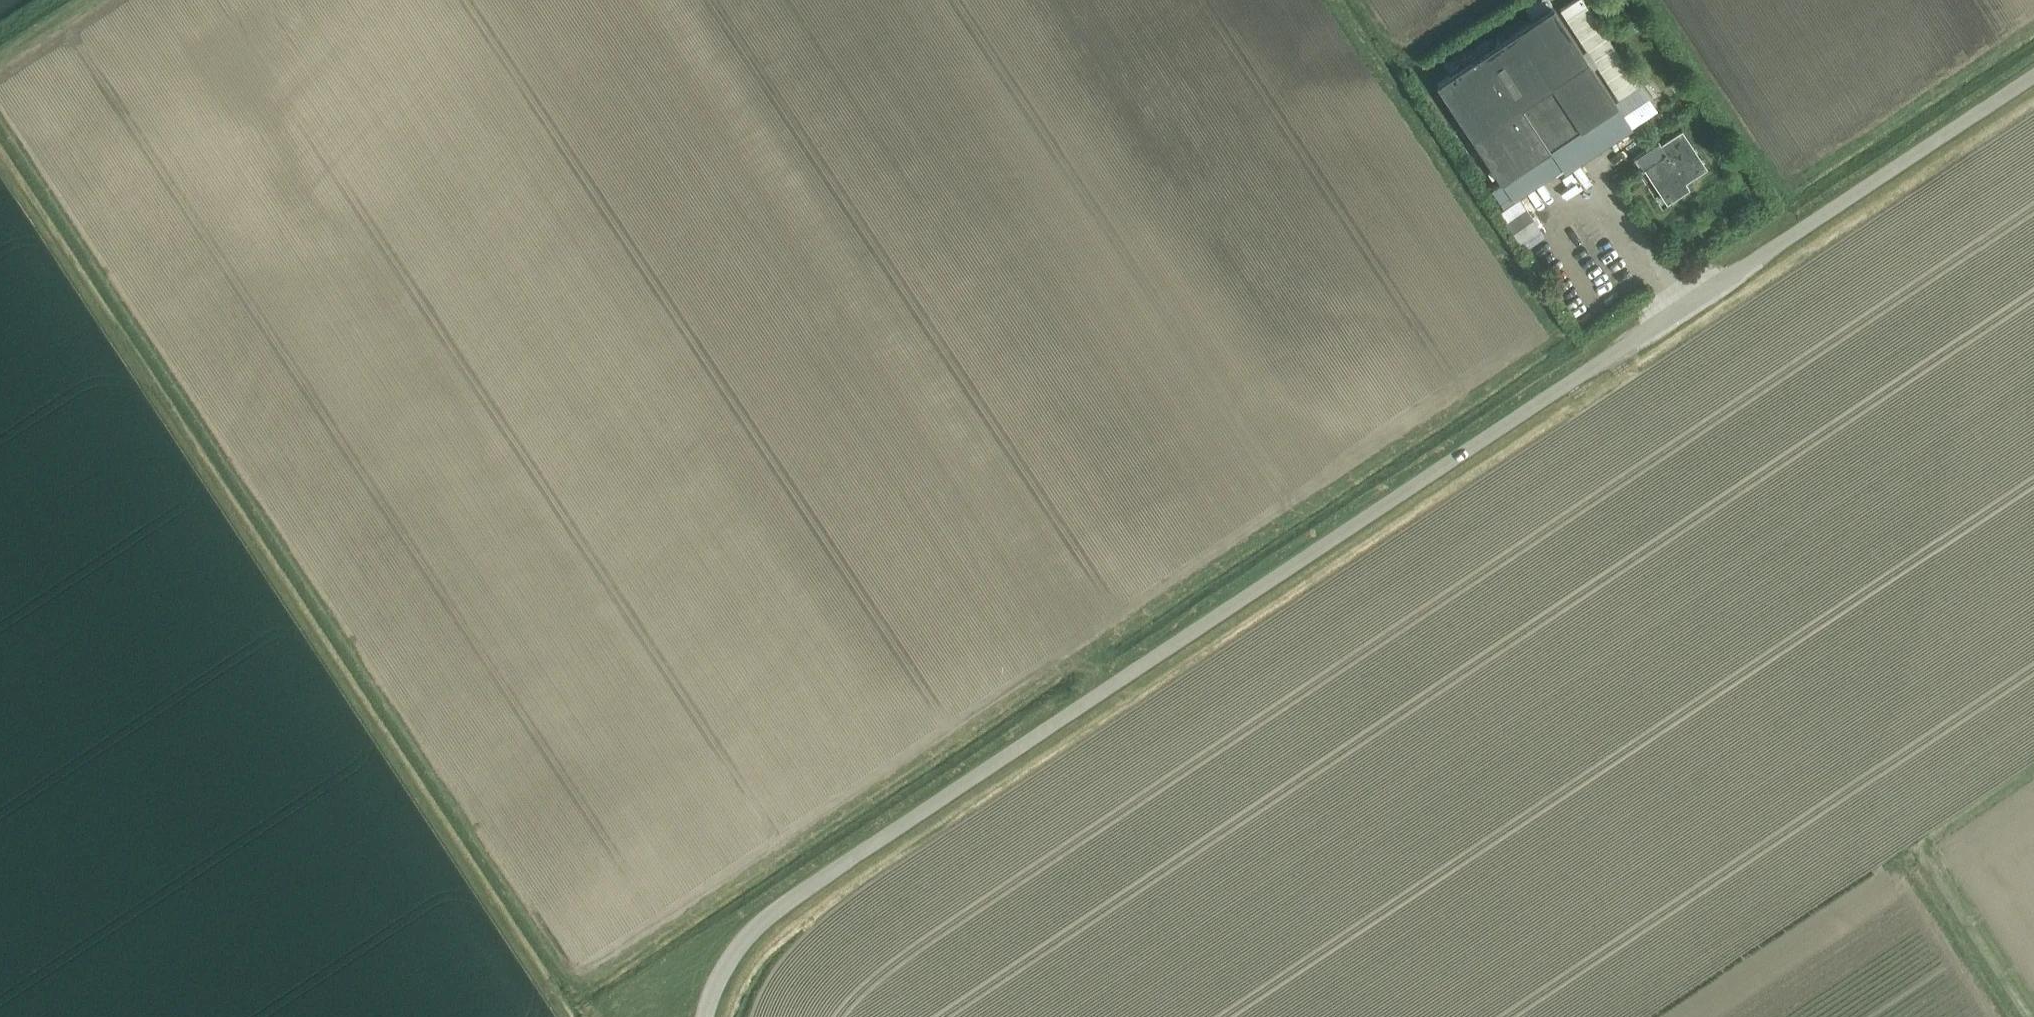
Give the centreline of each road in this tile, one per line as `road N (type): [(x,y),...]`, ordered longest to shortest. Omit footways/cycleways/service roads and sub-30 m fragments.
road 1 (unclassified): [(702,1016),(716,976),(743,940),(2033,73)]

